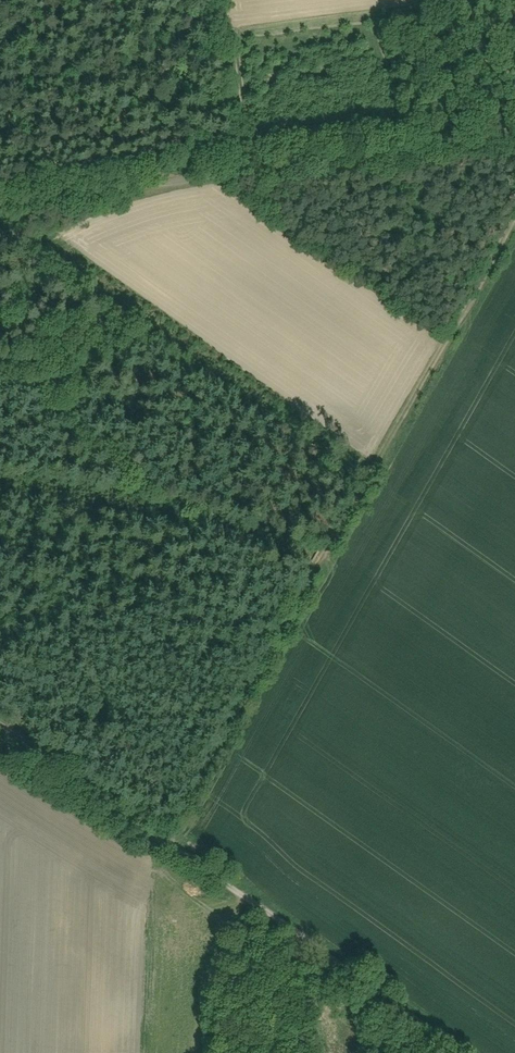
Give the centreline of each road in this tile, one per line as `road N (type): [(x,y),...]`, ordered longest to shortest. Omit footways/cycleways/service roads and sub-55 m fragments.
road 1 (track): [(514,218),(164,840)]
road 2 (unclassified): [(0,204),(449,155),(514,137)]
road 3 (track): [(0,719),(164,840)]

